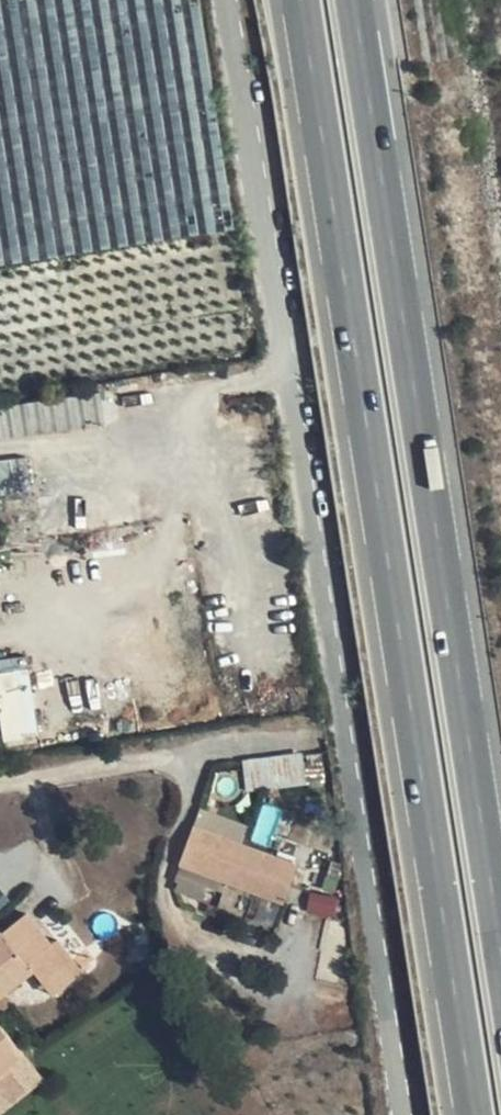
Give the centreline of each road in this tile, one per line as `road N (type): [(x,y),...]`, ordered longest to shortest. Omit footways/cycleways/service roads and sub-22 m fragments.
road 1 (unclassified): [(228,0),(404,1114)]
road 2 (trunk): [(301,0),(475,1114)]
road 3 (trunk): [(500,947),(354,0)]
road 4 (unclassified): [(0,785),(295,736)]

